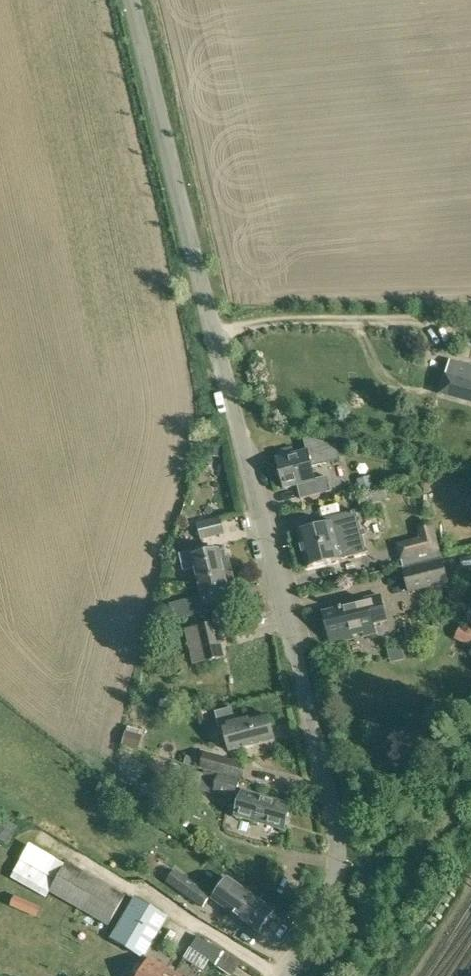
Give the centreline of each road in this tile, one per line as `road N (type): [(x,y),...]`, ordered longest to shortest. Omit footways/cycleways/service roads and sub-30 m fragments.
road 1 (unclassified): [(292,975),(326,879),(134,0)]

